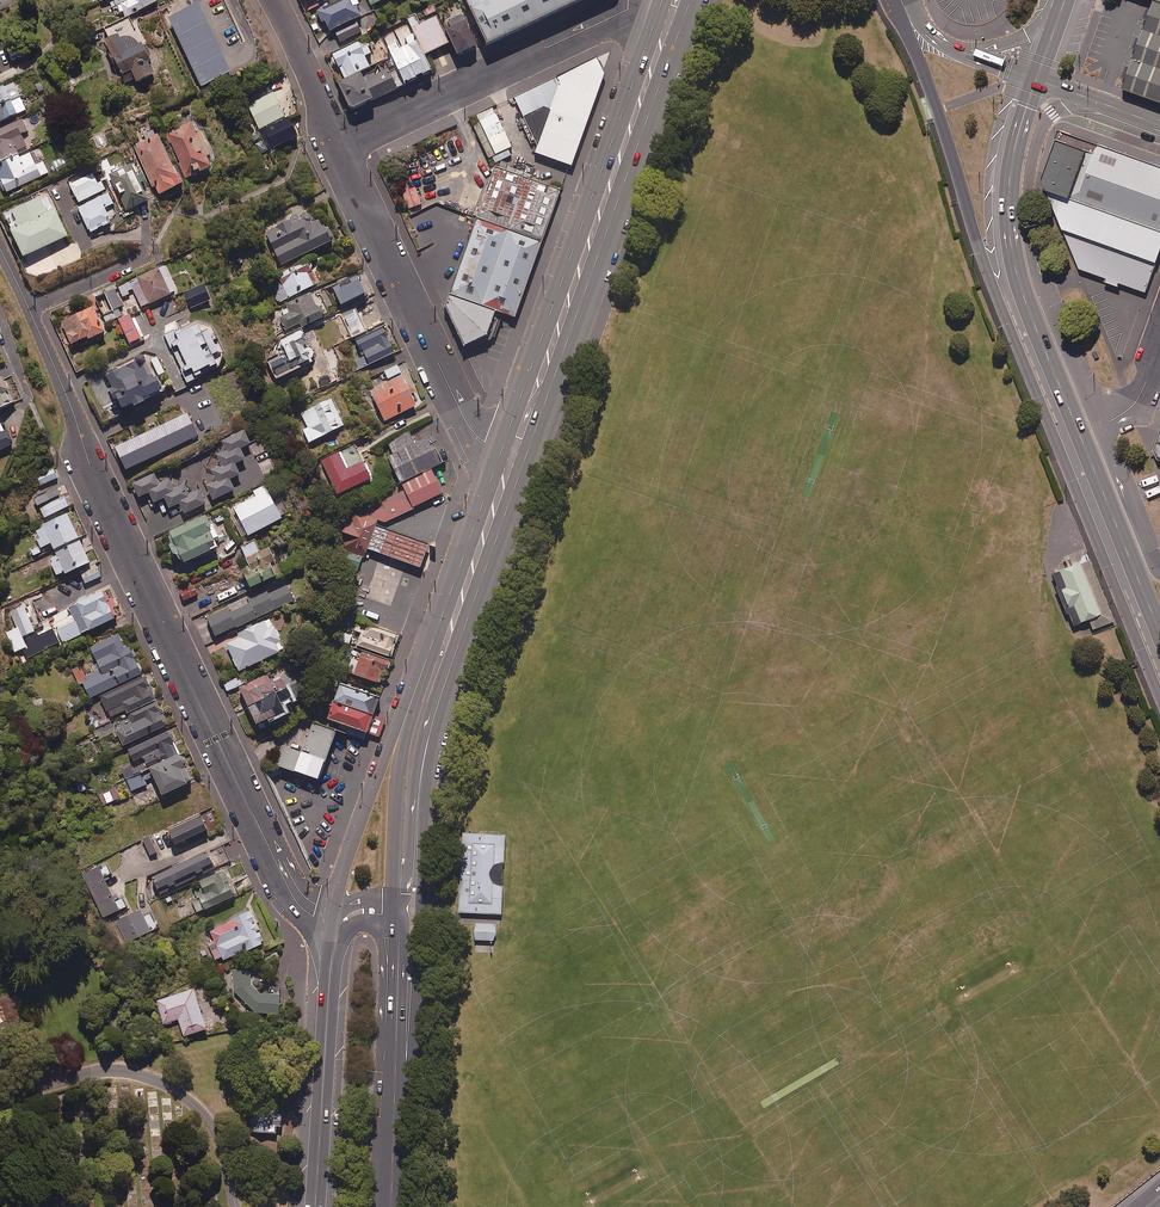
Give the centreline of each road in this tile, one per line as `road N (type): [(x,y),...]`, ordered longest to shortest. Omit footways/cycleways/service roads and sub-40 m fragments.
road 1 (residential): [(0,251),(93,470),(296,901),(313,916),(335,916)]
road 2 (trunk): [(1159,699),(988,274),(900,0)]
road 3 (trunk): [(1159,632),(1012,253),(1008,188),(1036,79)]
road 4 (secondary): [(502,449),(659,10)]
road 5 (secondary): [(683,19),(526,457)]
road 6 (unclassified): [(1101,425),(1047,291),(1029,196),(1047,120),(1095,101)]
road 7 (residential): [(338,144),(627,9),(659,10)]
road 8 (residential): [(338,144),(464,418),(502,449)]
road 9 (secondary): [(430,728),(409,1066)]
road 10 (secondary): [(404,722),(502,449)]
road 11 (secondary): [(526,457),(430,728)]
road 12 (secondary): [(314,1206),(332,948)]
road 13 (secondary): [(335,916),(348,858),(404,722)]
road 14 (secondary): [(395,912),(404,722)]
road 15 (secondary): [(430,728),(415,778),(406,894),(395,912)]
road 16 (residential): [(269,0),(338,144)]
road 17 (secondary): [(385,1070),(395,912)]
road 18 (secondary): [(395,912),(403,924),(409,1066)]
road 19 (unclassified): [(1159,569),(1101,425)]
road 20 (secondary): [(385,1070),(383,950),(374,927)]

